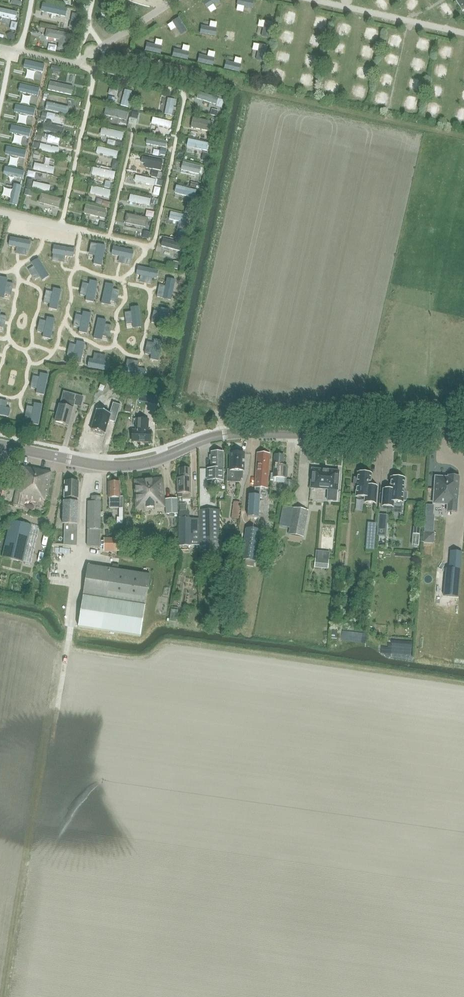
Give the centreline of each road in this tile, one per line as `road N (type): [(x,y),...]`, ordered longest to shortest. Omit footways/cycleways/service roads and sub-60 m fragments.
road 1 (tertiary): [(463,433),(224,435),(118,465),(0,447)]

